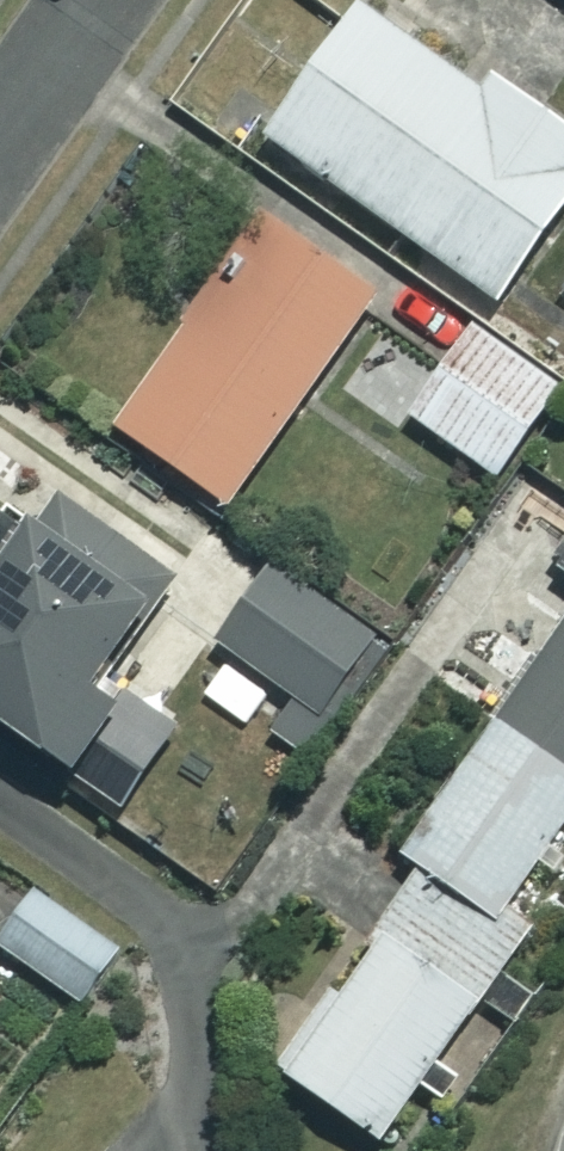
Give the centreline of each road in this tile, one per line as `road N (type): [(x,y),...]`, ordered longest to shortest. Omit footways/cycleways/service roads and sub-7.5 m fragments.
road 1 (residential): [(0,138),(97,0)]

